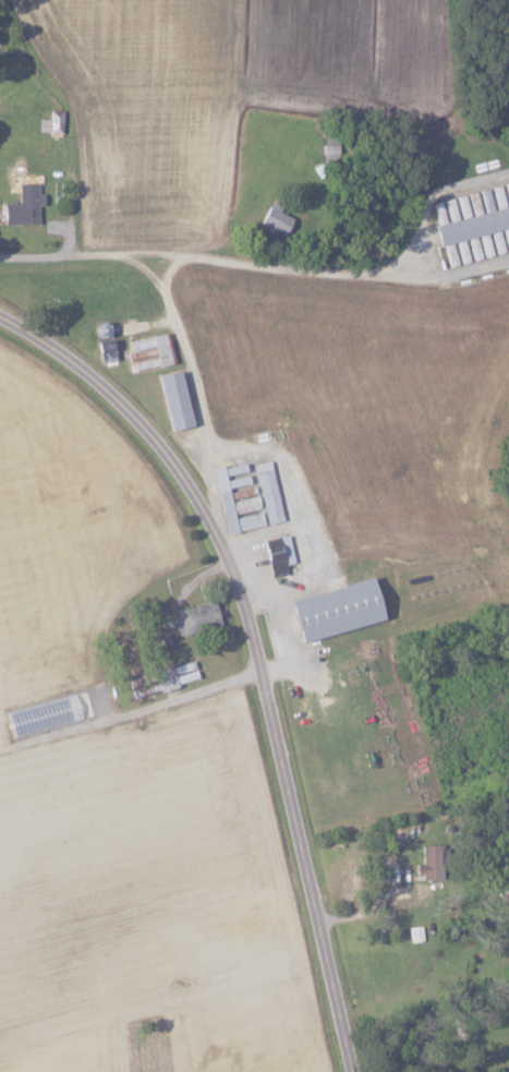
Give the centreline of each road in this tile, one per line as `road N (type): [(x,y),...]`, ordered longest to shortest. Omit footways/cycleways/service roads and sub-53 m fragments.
road 1 (residential): [(352,1071),(266,665),(223,547),(149,423),(80,360),(0,315)]

